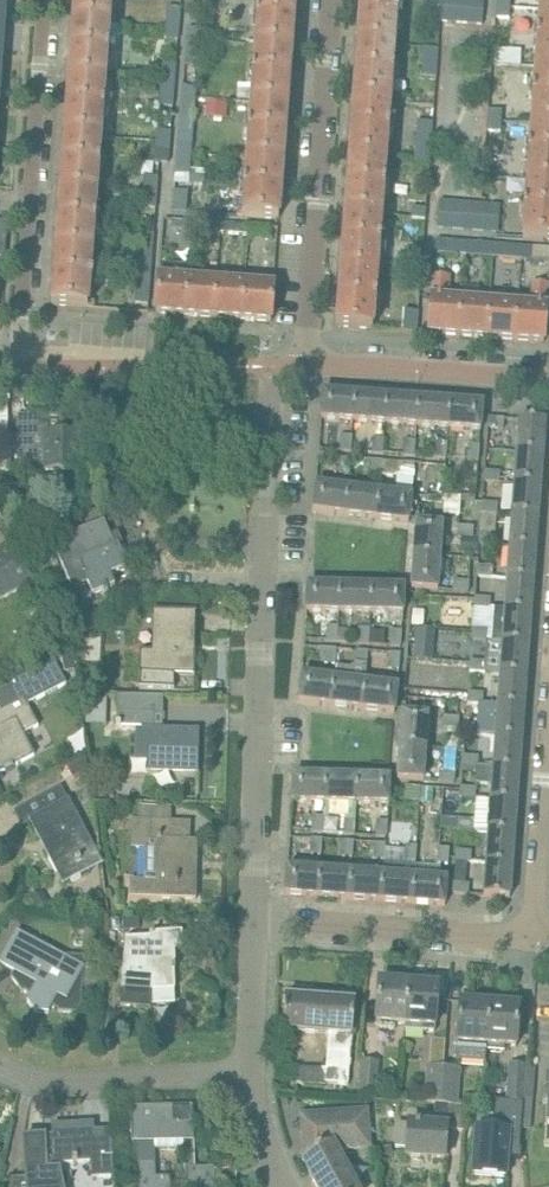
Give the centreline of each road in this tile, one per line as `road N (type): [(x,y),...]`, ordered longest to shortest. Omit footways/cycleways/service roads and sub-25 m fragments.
road 1 (residential): [(252,920),(271,365)]
road 2 (residential): [(18,367),(43,0)]
road 3 (residential): [(305,365),(331,0)]
road 4 (residential): [(533,939),(252,920)]
road 5 (residential): [(248,1071),(69,1082),(0,1062)]
road 6 (residential): [(548,379),(305,365)]
road 7 (residential): [(533,939),(548,732)]
road 8 (residential): [(248,1071),(252,920)]
road 9 (residential): [(143,366),(18,367)]
road 10 (residential): [(278,1186),(248,1071)]

